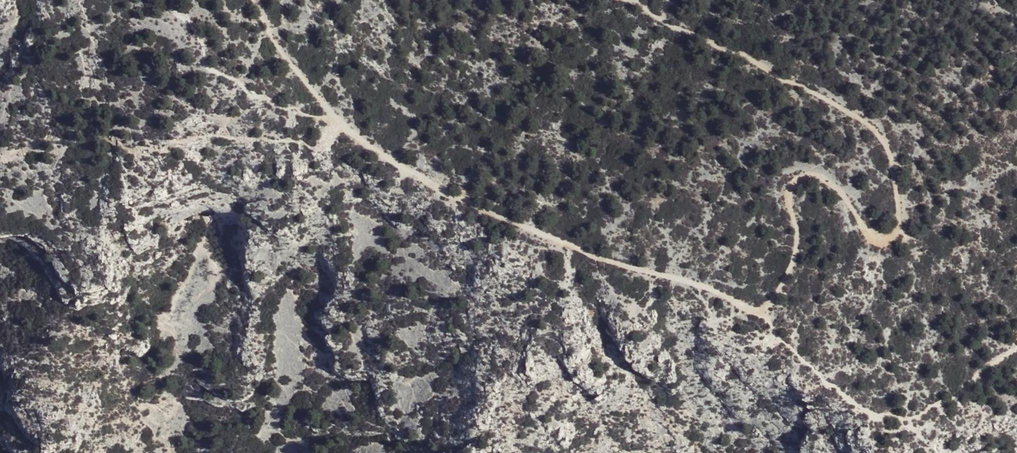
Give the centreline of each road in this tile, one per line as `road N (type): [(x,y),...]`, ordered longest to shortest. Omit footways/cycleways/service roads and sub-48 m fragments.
road 1 (track): [(760,311),(796,250),(788,202),(800,177),(831,185),(864,232),(893,237),(900,223),(887,147),(875,130),(808,90),(625,0)]
road 2 (track): [(760,311),(579,250),(454,196),(341,124)]
road 3 (track): [(332,114),(292,67),(252,0)]

